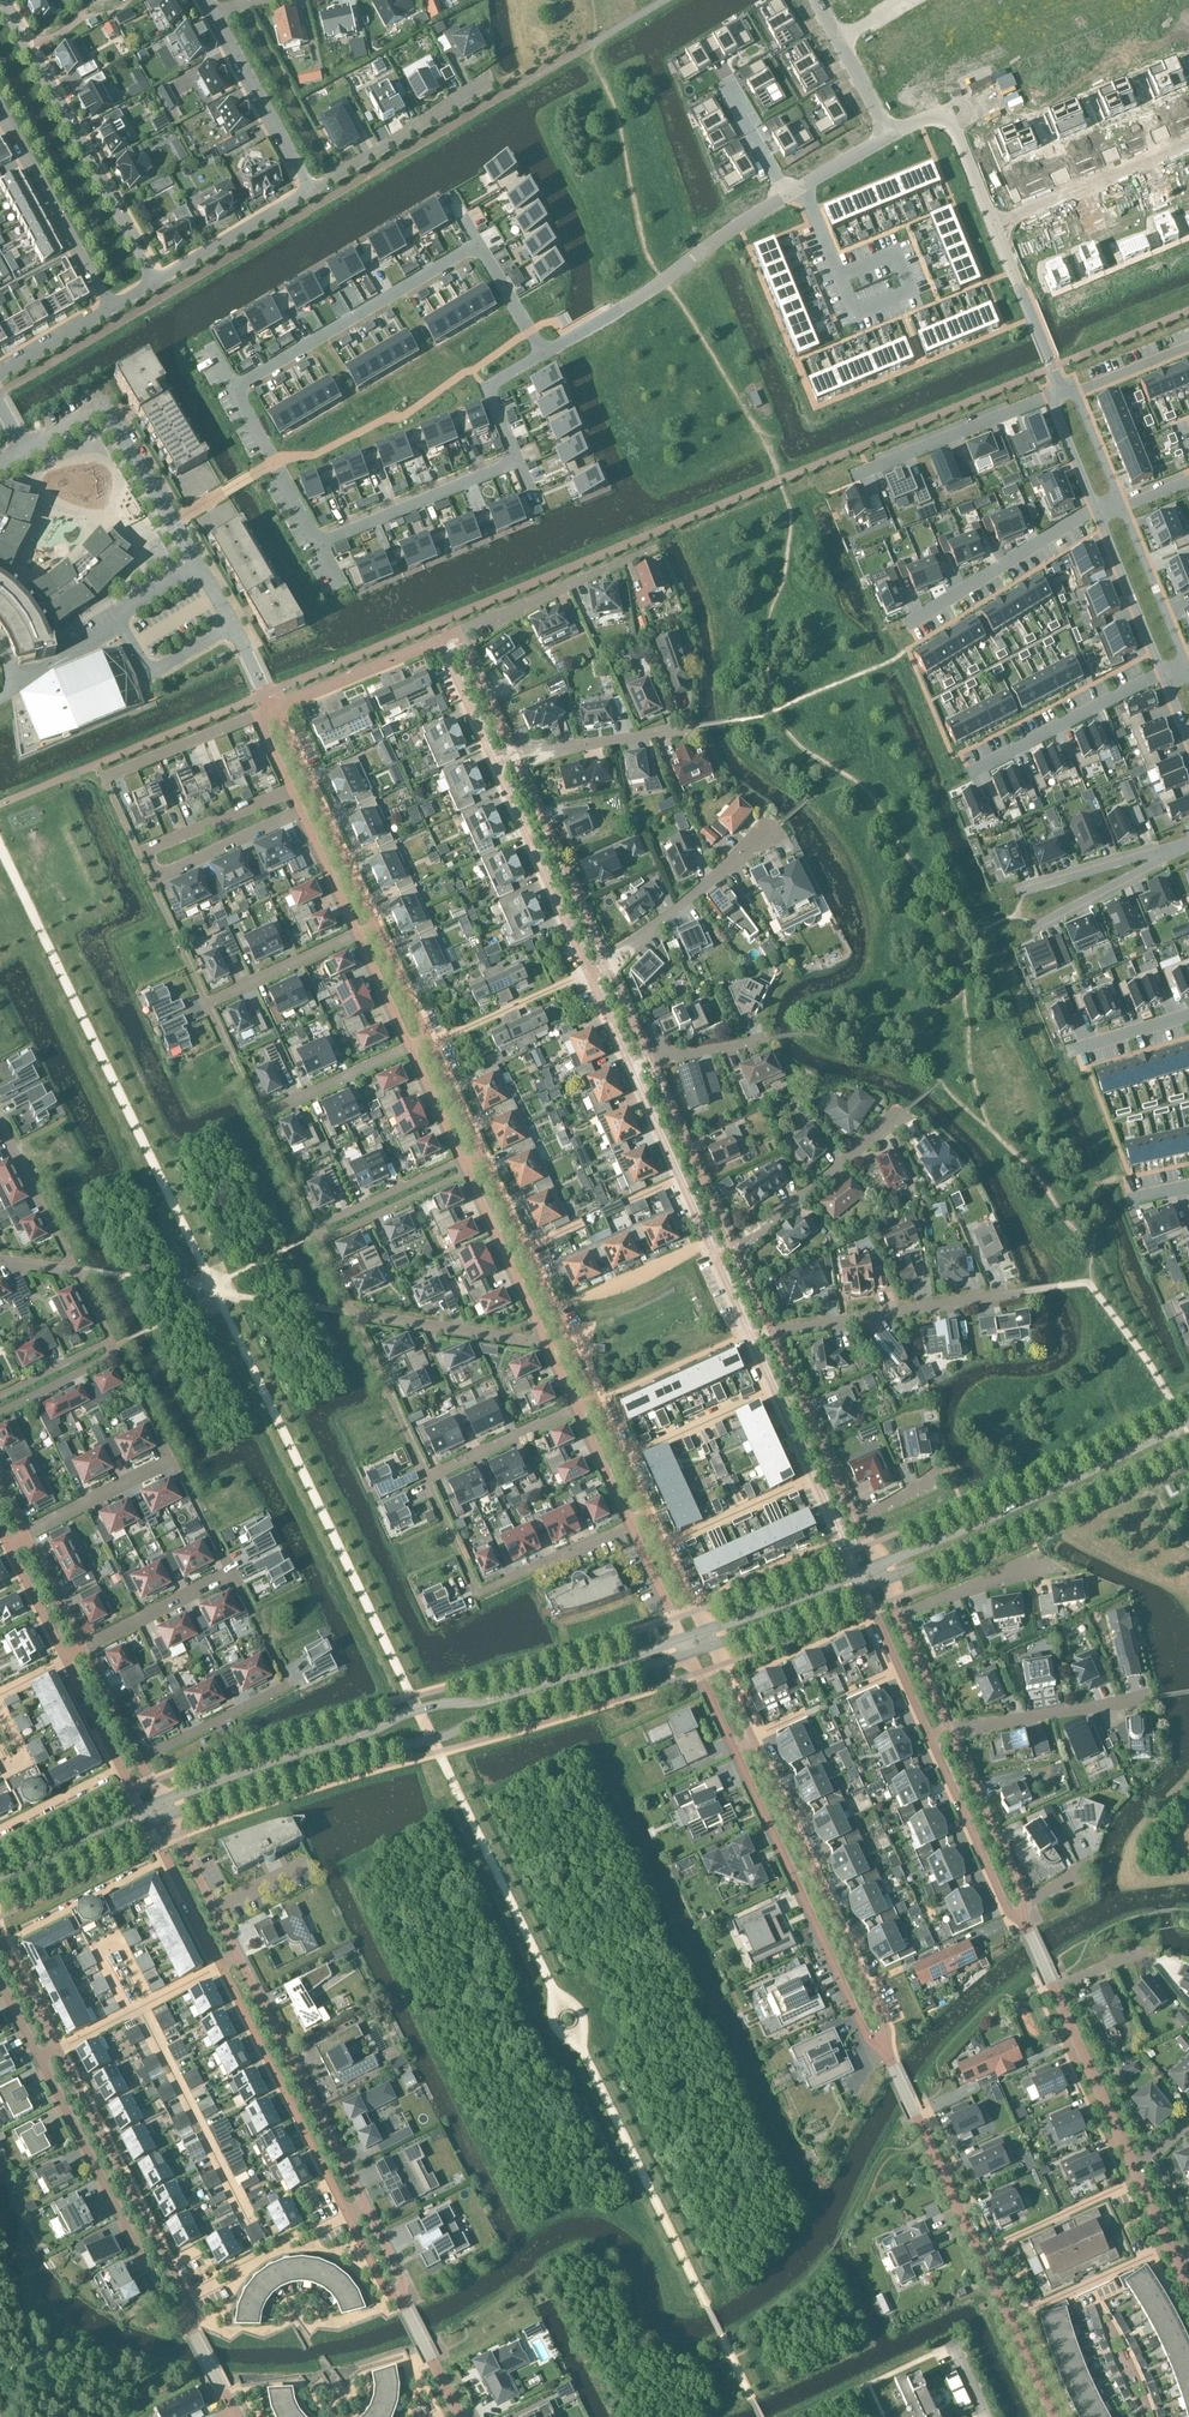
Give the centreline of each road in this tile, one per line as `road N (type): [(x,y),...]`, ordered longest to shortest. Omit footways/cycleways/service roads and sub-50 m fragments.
road 1 (residential): [(478,244),(235,388),(319,544),(518,462),(488,387),(543,354)]
road 2 (tertiary): [(683,1639),(472,1704),(417,1710),(160,1800)]
road 3 (tertiary): [(168,1815),(359,1749),(449,1736),(689,1653)]
road 4 (residential): [(25,451),(103,405),(223,606),(273,708)]
road 5 (residential): [(888,2057),(885,2027),(752,1739)]
road 6 (residential): [(734,1749),(866,2036),(888,2057)]
road 7 (tertiary): [(1188,1421),(877,1567)]
road 8 (tertiary): [(883,1580),(1188,1437)]
road 9 (residential): [(155,284),(0,1)]
road 10 (residential): [(41,2060),(168,2307),(190,2325)]
road 11 (residential): [(366,2207),(239,1957)]
road 12 (residential): [(187,2299),(59,2050)]
road 13 (residential): [(221,1967),(347,2217)]
road 14 (residential): [(1134,2168),(1024,1922)]
road 15 (residential): [(775,1334),(1019,1293)]
road 16 (residential): [(376,925),(273,708)]
road 17 (residential): [(0,106),(111,309)]
road 18 (residential): [(589,974),(495,766)]
road 19 (residential): [(514,757),(607,965)]
road 20 (residential): [(1096,506),(908,623)]
road 21 (residential): [(607,965),(777,825)]
road 22 (residential): [(735,1248),(906,1110)]
road 23 (residential): [(1162,670),(971,773)]
road 24 (residential): [(0,1405),(115,1348),(74,1270)]
road 25 (residential): [(979,2253),(888,2057)]
road 26 (residential): [(1050,396),(853,477)]
road 27 (residential): [(458,634),(652,551)]
road 28 (unclassified): [(994,226),(1188,144)]
road 29 (residential): [(1024,1922),(1007,1910),(928,1738)]
road 30 (residential): [(312,190),(489,80)]
road 31 (residential): [(649,1060),(735,1248)]
road 32 (residential): [(950,1731),(1021,1890),(1024,1922)]
road 33 (residential): [(950,1731),(1152,1698)]
road 34 (residential): [(775,1334),(857,1520)]
road 35 (residential): [(215,13),(312,190)]
road 36 (unclassified): [(622,309),(787,196)]
road 37 (residential): [(465,1165),(547,1345)]
road 38 (residential): [(547,1345),(352,1313)]
road 39 (residential): [(708,1242),(631,1069)]
road 40 (residential): [(514,757),(698,727)]
road 41 (residential): [(312,190),(155,284)]
road 42 (residential): [(4,1944),(167,1861)]
road 43 (residential): [(352,1313),(427,1478)]
road 44 (residential): [(187,2299),(347,2217)]
road 45 (residential): [(440,642),(273,708)]
road 46 (unclassified): [(994,226),(1061,391)]
road 47 (residential): [(1096,506),(1162,670)]
road 48 (unclassified): [(891,137),(932,118),(949,121),(994,226)]
road 49 (residential): [(1139,2180),(979,2253)]
road 50 (residential): [(1188,670),(1122,507)]
road 51 (residential): [(1009,2317),(1169,2247)]
road 52 (residential): [(555,1312),(484,1156)]
road 53 (residential): [(433,1045),(589,974)]
road 54 (residential): [(1183,845),(1033,927)]
road 55 (residential): [(555,1312),(708,1242)]
road 56 (residential): [(1183,845),(1022,893)]
road 57 (residential): [(597,1402),(751,1336)]
road 58 (residential): [(465,1165),(454,1163),(313,1229)]
road 59 (residential): [(319,1241),(459,1175),(465,1165)]
road 60 (residential): [(82,1649),(230,1573)]
road 61 (residential): [(631,1525),(479,1592)]
road 62 (residential): [(578,1409),(427,1478)]
road 63 (residential): [(815,1478),(664,1547)]
road 64 (residential): [(137,851),(291,789)]
road 65 (residential): [(410,1047),(260,1117)]
road 66 (residential): [(104,778),(257,715)]
road 67 (residential): [(25,1535),(172,1460)]
road 68 (residential): [(301,813),(151,881)]
road 69 (residential): [(357,934),(208,1004)]
road 70 (residential): [(928,1738),(863,1588)]
road 71 (tertiary): [(857,1574),(704,1631)]
road 72 (residential): [(692,1603),(841,1537)]
road 73 (tertiary): [(0,1892),(148,1824)]
road 74 (tertiary): [(711,1646),(863,1588)]
road 75 (residential): [(142,1758),(287,1685)]
road 76 (residential): [(74,1270),(0,1126)]
road 77 (residential): [(815,1478),(751,1336)]
road 78 (tertiary): [(140,1810),(0,1876)]
road 79 (residential): [(840,277),(855,315),(912,291),(896,254)]
road 80 (residential): [(899,1616),(1032,1566)]
road 81 (residential): [(495,766),(440,642)]
road 82 (residential): [(151,881),(208,1004)]
road 83 (residential): [(458,634),(514,757)]
road 84 (residential): [(0,1829),(120,1770)]
road 85 (residential): [(301,813),(357,934)]
road 86 (residential): [(410,1047),(465,1165)]
road 87 (residential): [(111,309),(0,375)]
road 88 (residential): [(651,1518),(597,1402)]
road 89 (residential): [(7,1545),(65,1659)]
road 90 (residential): [(478,244),(543,354)]
road 91 (residential): [(578,1409),(631,1525)]
road 92 (residential): [(82,1649),(25,1535)]
road 93 (residential): [(457,2408),(400,2295)]
road 94 (residential): [(899,1616),(950,1731)]
road 95 (residential): [(631,1525),(683,1639)]
road 96 (residential): [(430,1038),(376,925)]
road 97 (residential): [(357,934),(410,1047)]
road 98 (residential): [(142,1758),(82,1649)]
road 99 (residential): [(208,1004),(260,1117)]
road 100 (residential): [(260,1117),(313,1229)]
road 101 (residential): [(65,1659),(120,1770)]
road 102 (residential): [(787,196),(726,90)]
road 103 (residential): [(484,1156),(433,1045)]
road 104 (residential): [(1122,507),(1076,394)]
road 105 (residential): [(1076,394),(1188,348)]
road 106 (residential): [(649,1060),(768,1039)]
road 107 (residential): [(1050,396),(1096,506)]

